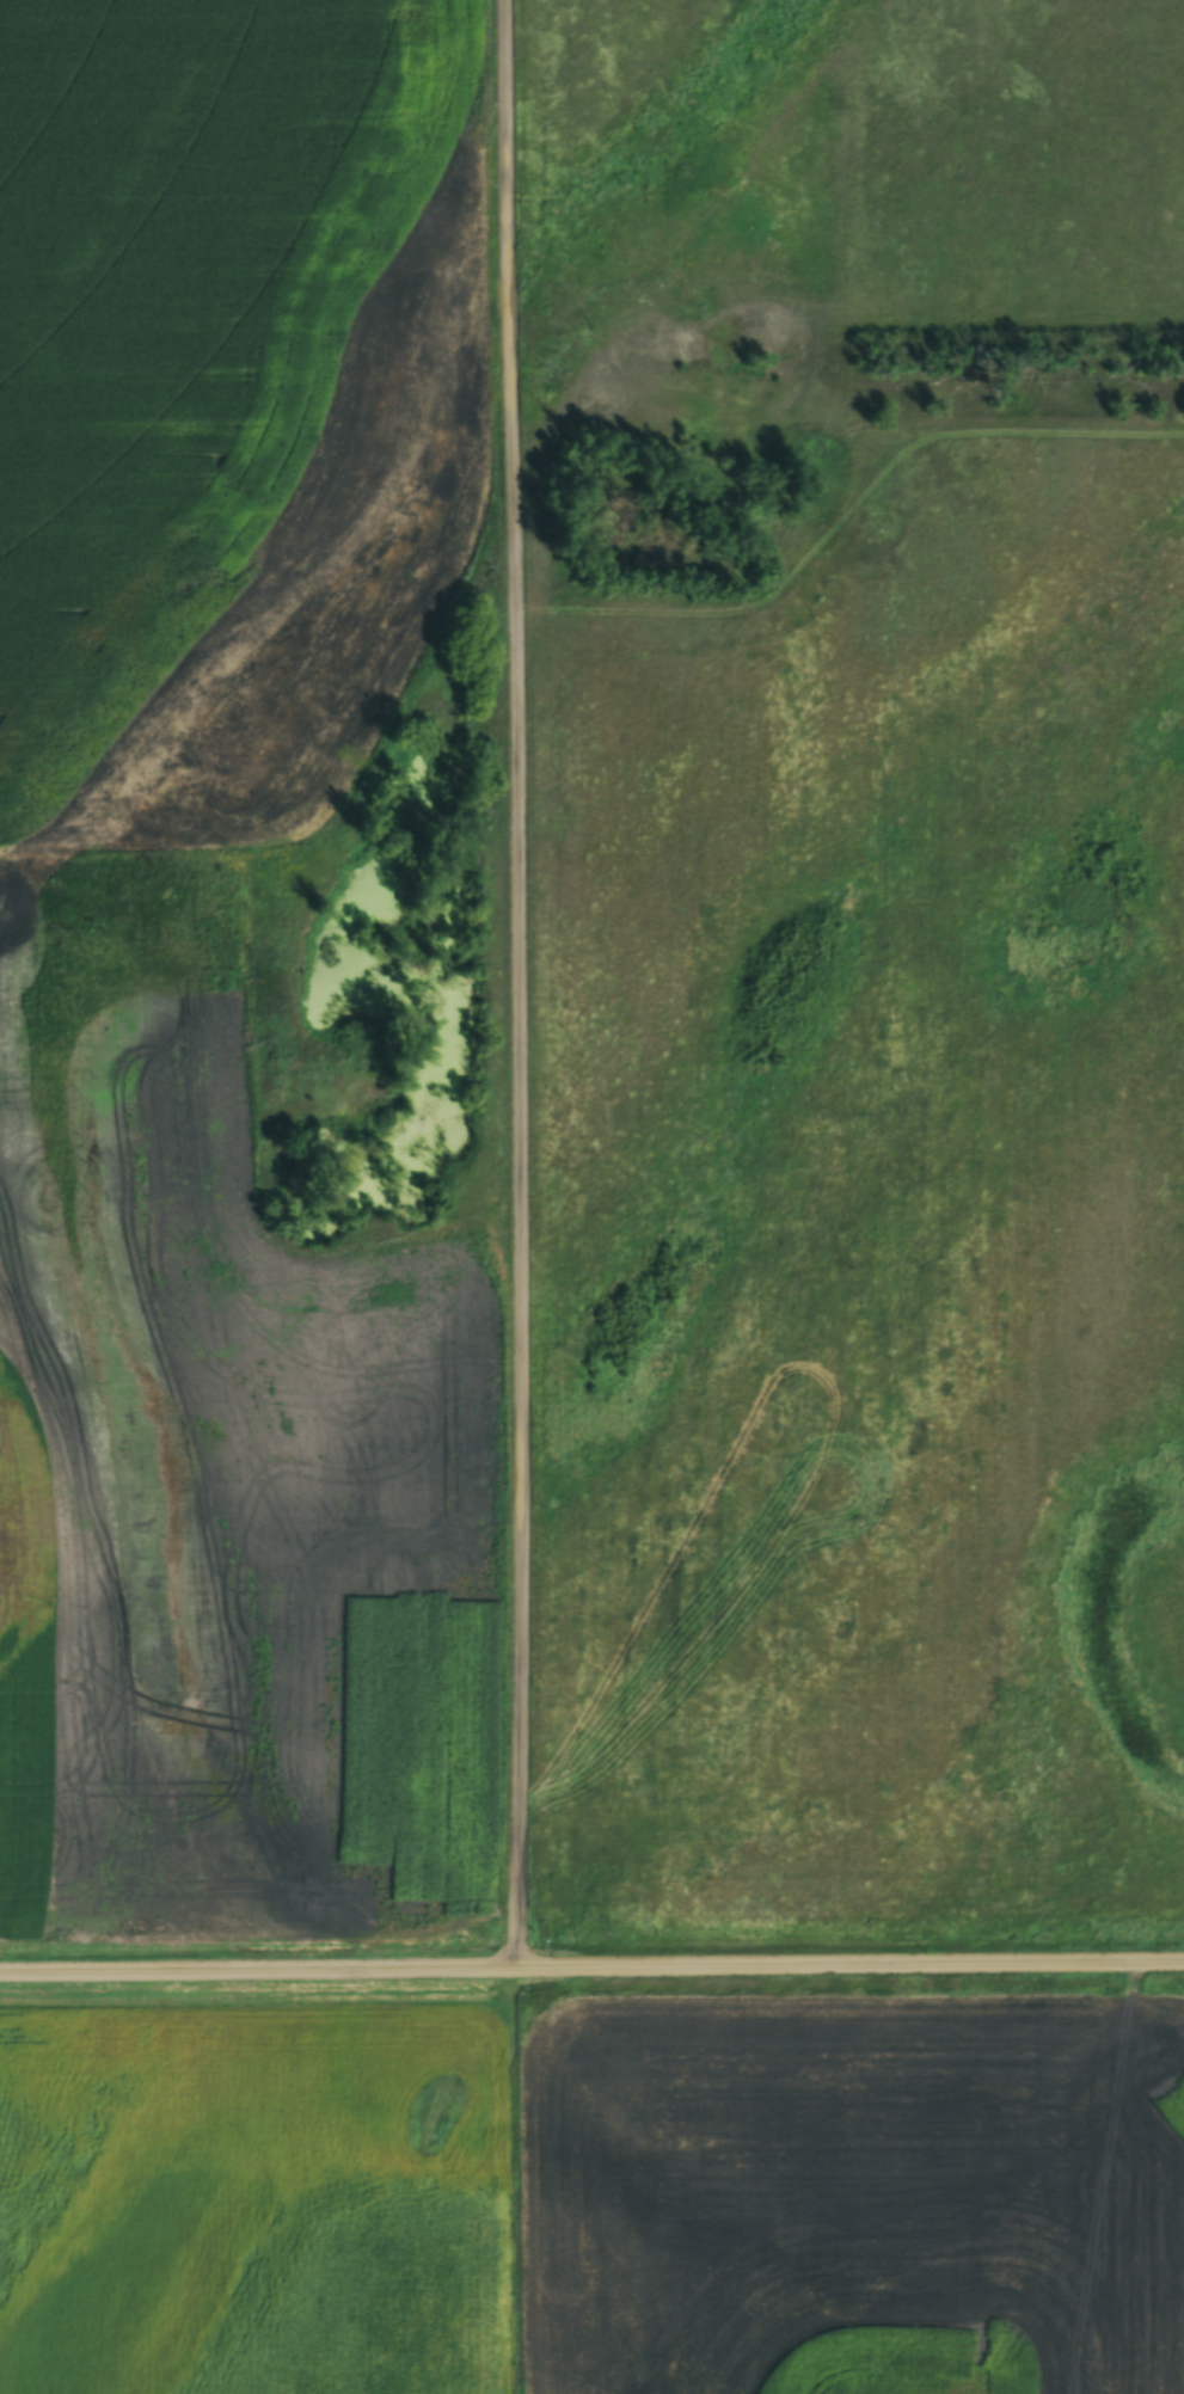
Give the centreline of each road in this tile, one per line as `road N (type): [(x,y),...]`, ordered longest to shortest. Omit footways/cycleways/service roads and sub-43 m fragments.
road 1 (residential): [(528,1964),(534,1542),(519,0)]
road 2 (residential): [(0,1971),(1183,1958)]

